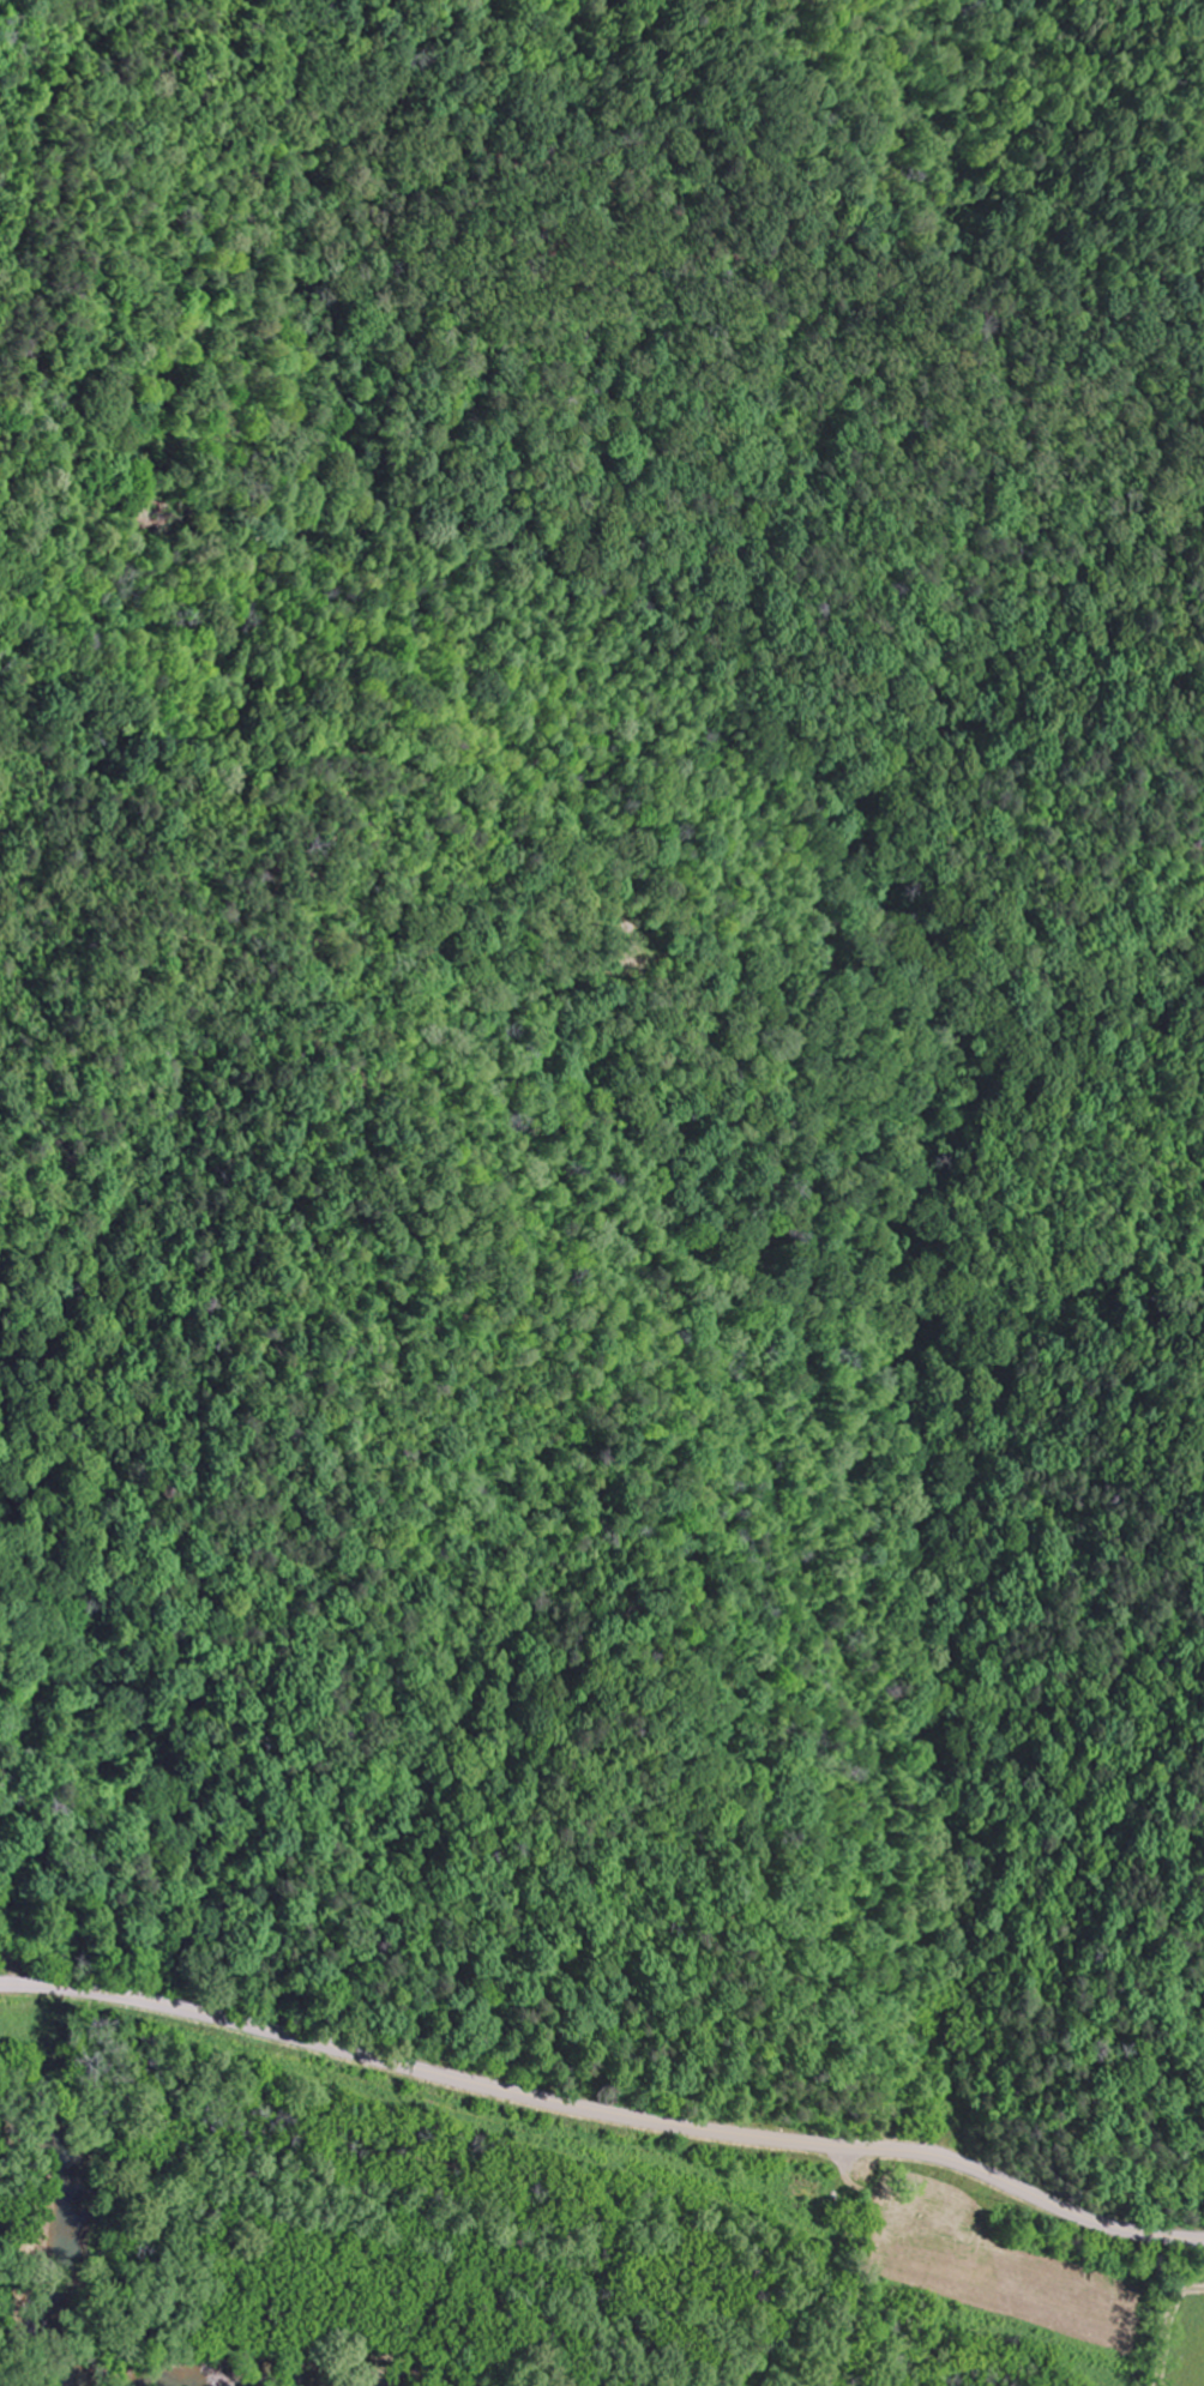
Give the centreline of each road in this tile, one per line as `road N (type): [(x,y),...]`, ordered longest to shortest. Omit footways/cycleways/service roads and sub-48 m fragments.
road 1 (tertiary): [(1203,2240),(1126,2230),(920,2155),(634,2119),(169,2006),(0,1987)]
road 2 (residential): [(881,2151),(824,2385)]

